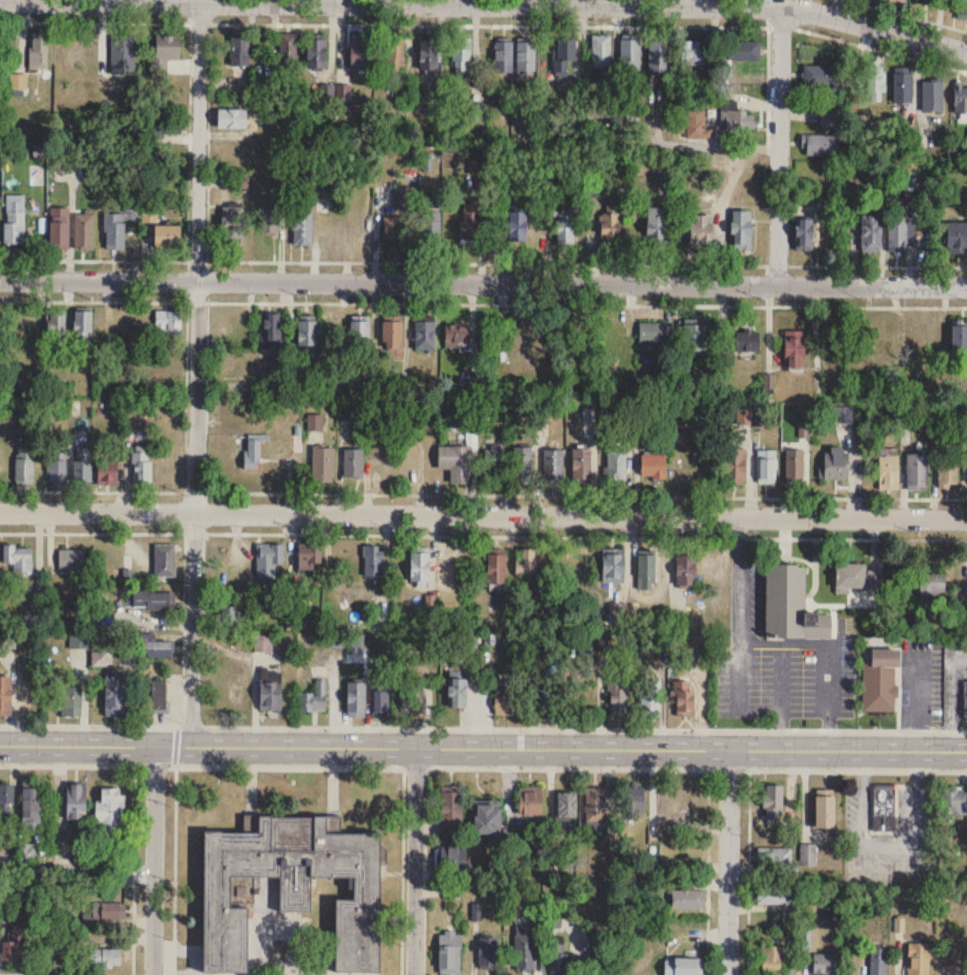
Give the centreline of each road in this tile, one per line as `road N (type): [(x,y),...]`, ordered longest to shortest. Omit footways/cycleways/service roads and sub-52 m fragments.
road 1 (residential): [(0,1),(780,5),(966,49)]
road 2 (residential): [(0,279),(966,285)]
road 3 (secondary): [(0,744),(966,750)]
road 4 (residential): [(0,511),(966,517)]
road 5 (residential): [(200,0),(191,745)]
road 6 (residential): [(780,5),(777,284)]
road 7 (residential): [(155,745),(152,974)]
road 8 (residential): [(414,747),(413,974)]
road 9 (residential): [(729,749),(726,974)]

